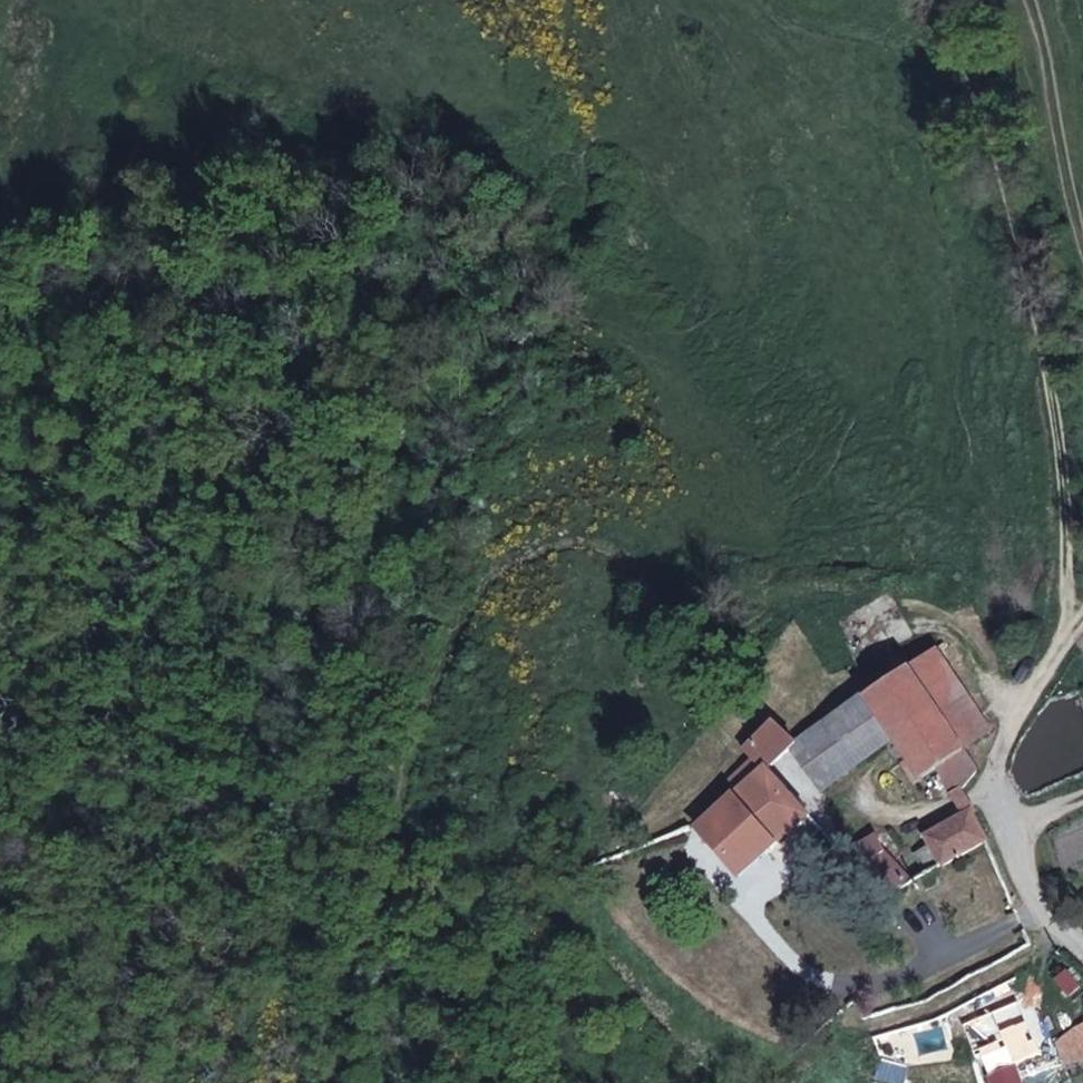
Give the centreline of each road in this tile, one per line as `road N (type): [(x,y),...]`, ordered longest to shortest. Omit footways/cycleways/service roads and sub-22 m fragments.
road 1 (track): [(1082,590),(1007,656),(995,776)]
road 2 (track): [(1003,0),(1082,197)]
road 3 (unclassified): [(1082,948),(1049,931),(995,776)]

